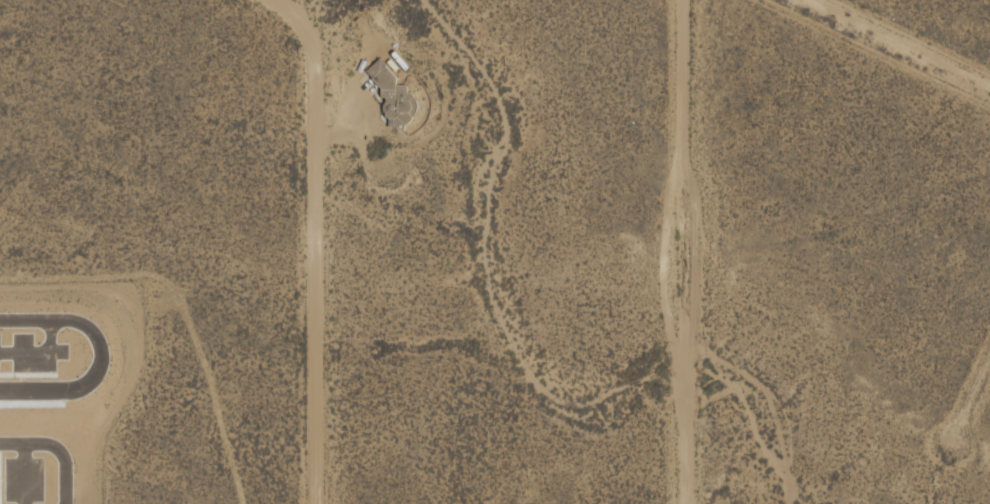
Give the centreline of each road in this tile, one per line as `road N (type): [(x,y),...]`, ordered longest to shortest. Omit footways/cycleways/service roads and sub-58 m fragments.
road 1 (residential): [(295,0),(318,23),(319,503)]
road 2 (tertiary): [(692,0),(689,503)]
road 3 (track): [(989,86),(810,0)]

